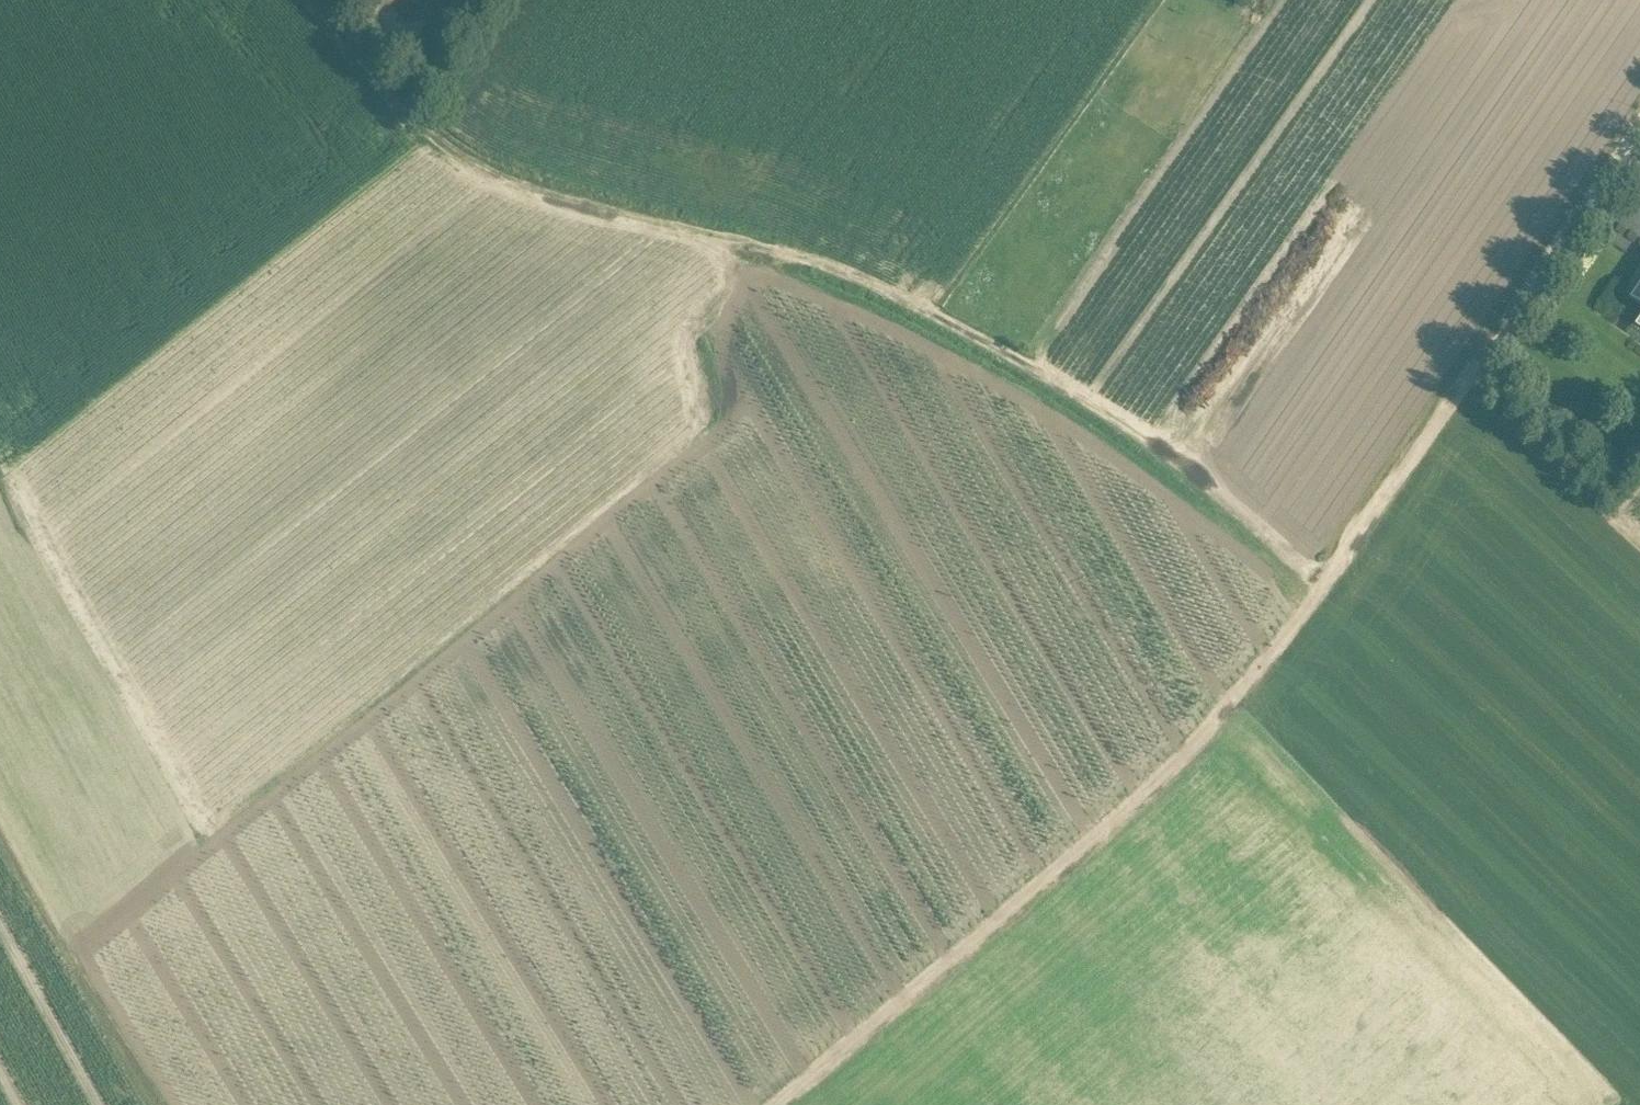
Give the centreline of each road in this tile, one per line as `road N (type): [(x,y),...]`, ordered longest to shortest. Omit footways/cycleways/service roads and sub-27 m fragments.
road 1 (track): [(1322,585),(1100,412),(872,283),(814,260),(537,190),(462,157),(411,119),(306,0)]
road 2 (track): [(778,1104),(1175,763),(1322,585)]
road 3 (track): [(1322,585),(1632,133)]

